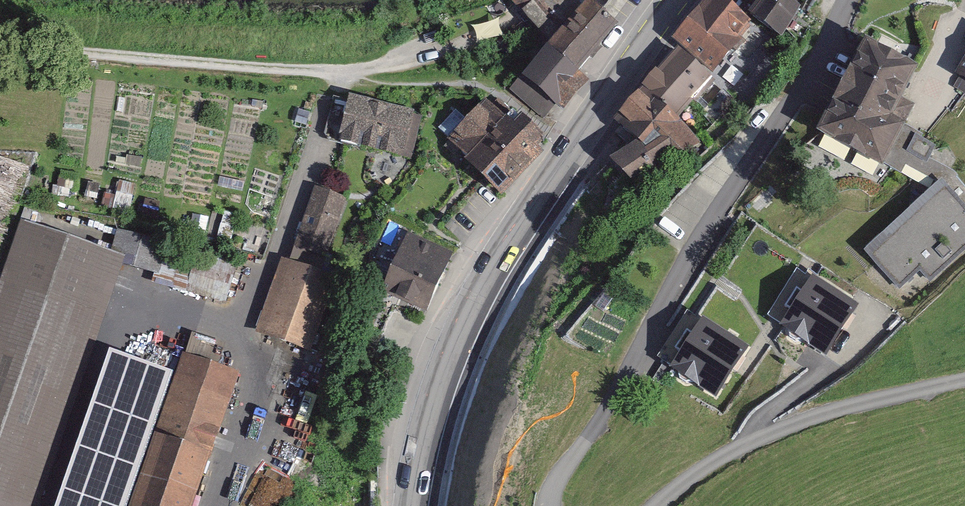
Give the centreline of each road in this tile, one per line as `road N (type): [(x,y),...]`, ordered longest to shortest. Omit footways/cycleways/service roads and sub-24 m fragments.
road 1 (unclassified): [(846,0),(552,491),(554,505)]
road 2 (primary): [(676,0),(565,155),(480,292),(426,423),(408,505)]
road 3 (unclassified): [(655,505),(747,444),(823,414),(964,380)]

